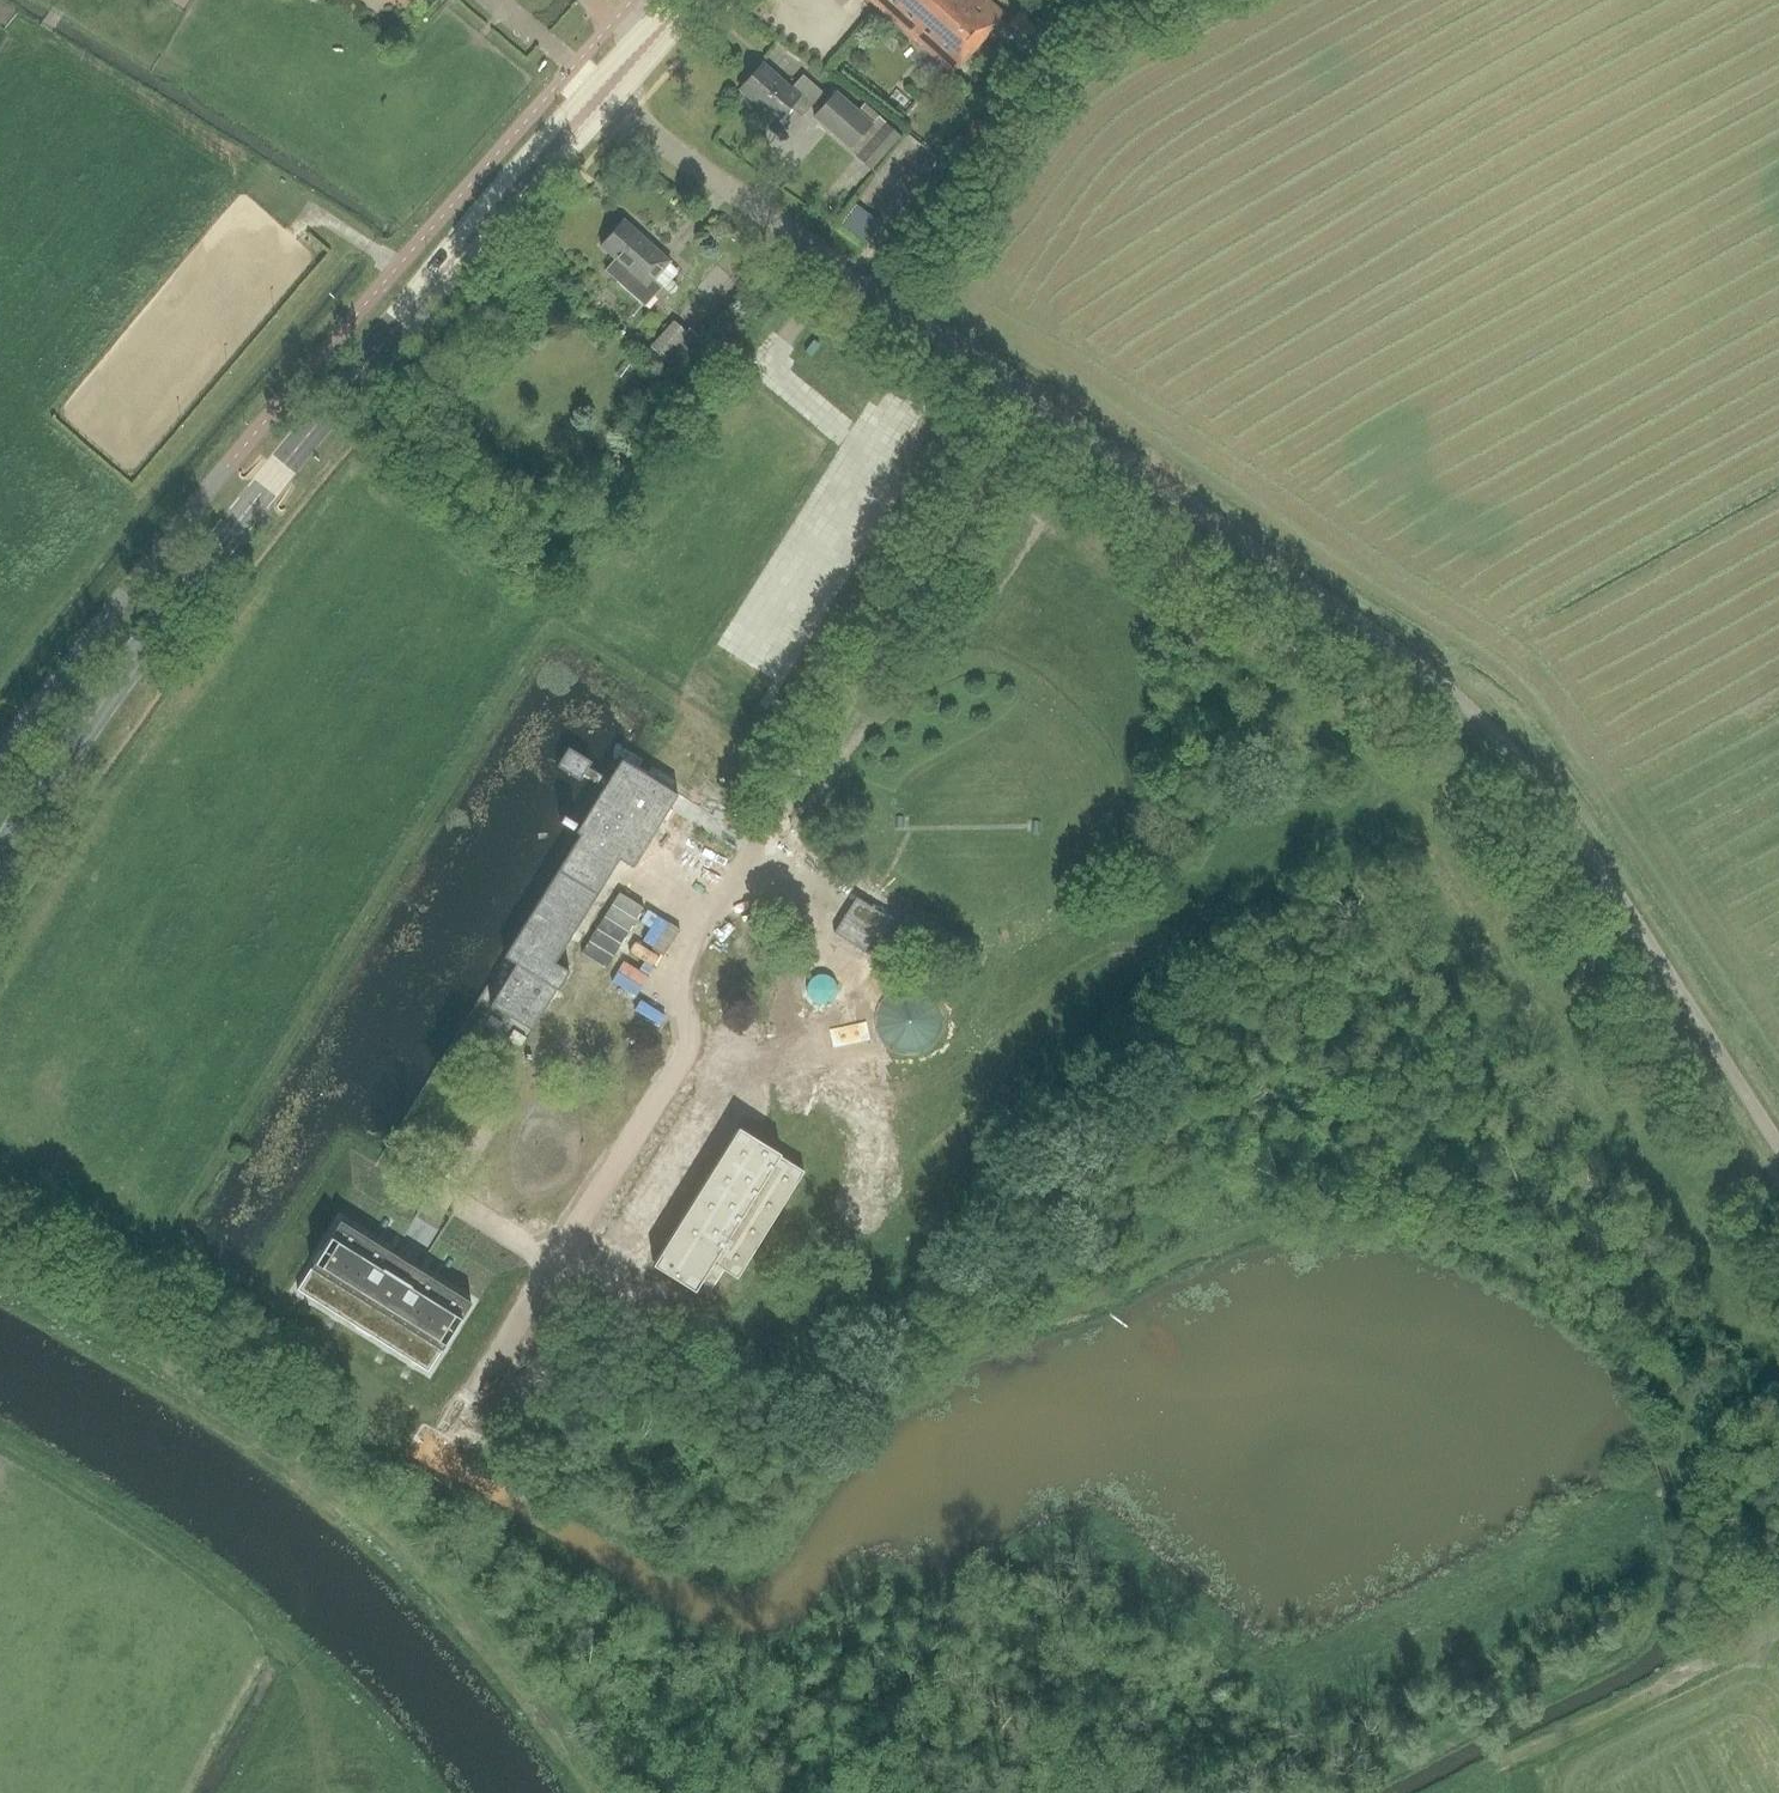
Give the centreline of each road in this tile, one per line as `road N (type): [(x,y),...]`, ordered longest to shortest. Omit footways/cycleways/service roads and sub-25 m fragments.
road 1 (track): [(1778,1144),(1574,826),(1484,721),(1416,664),(1034,399)]
road 2 (primary): [(0,863),(199,569),(475,233),(602,99)]
road 3 (track): [(0,1264),(60,1294),(308,1457),(487,1637),(598,1792)]
road 4 (unclassified): [(1034,399),(602,99)]
road 5 (track): [(298,1654),(216,1570),(0,1437)]
road 6 (primary): [(602,99),(691,0)]

